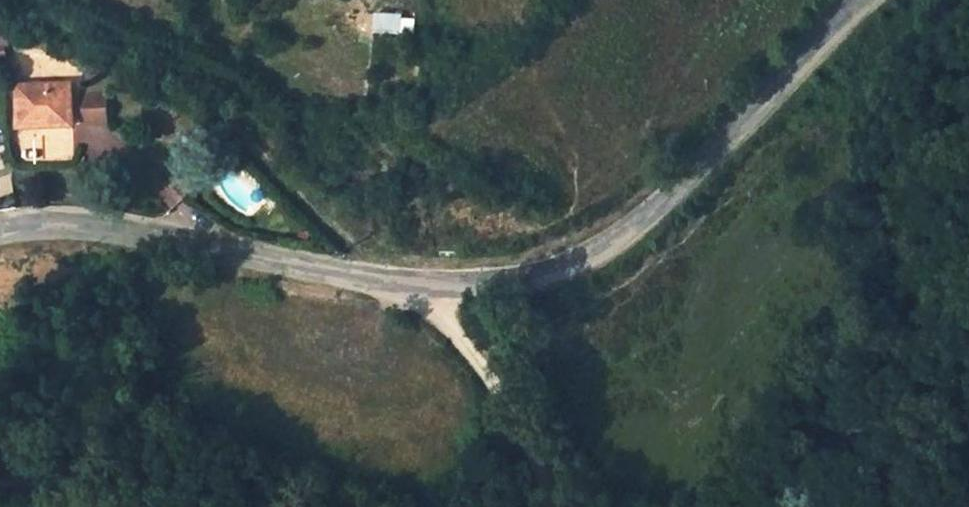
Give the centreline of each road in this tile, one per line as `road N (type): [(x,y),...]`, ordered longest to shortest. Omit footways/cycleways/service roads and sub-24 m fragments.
road 1 (tertiary): [(0,234),(49,228),(409,281),(529,278),(590,256),(634,227),(742,136),(868,0)]
road 2 (track): [(548,506),(545,464),(447,317),(409,281)]

